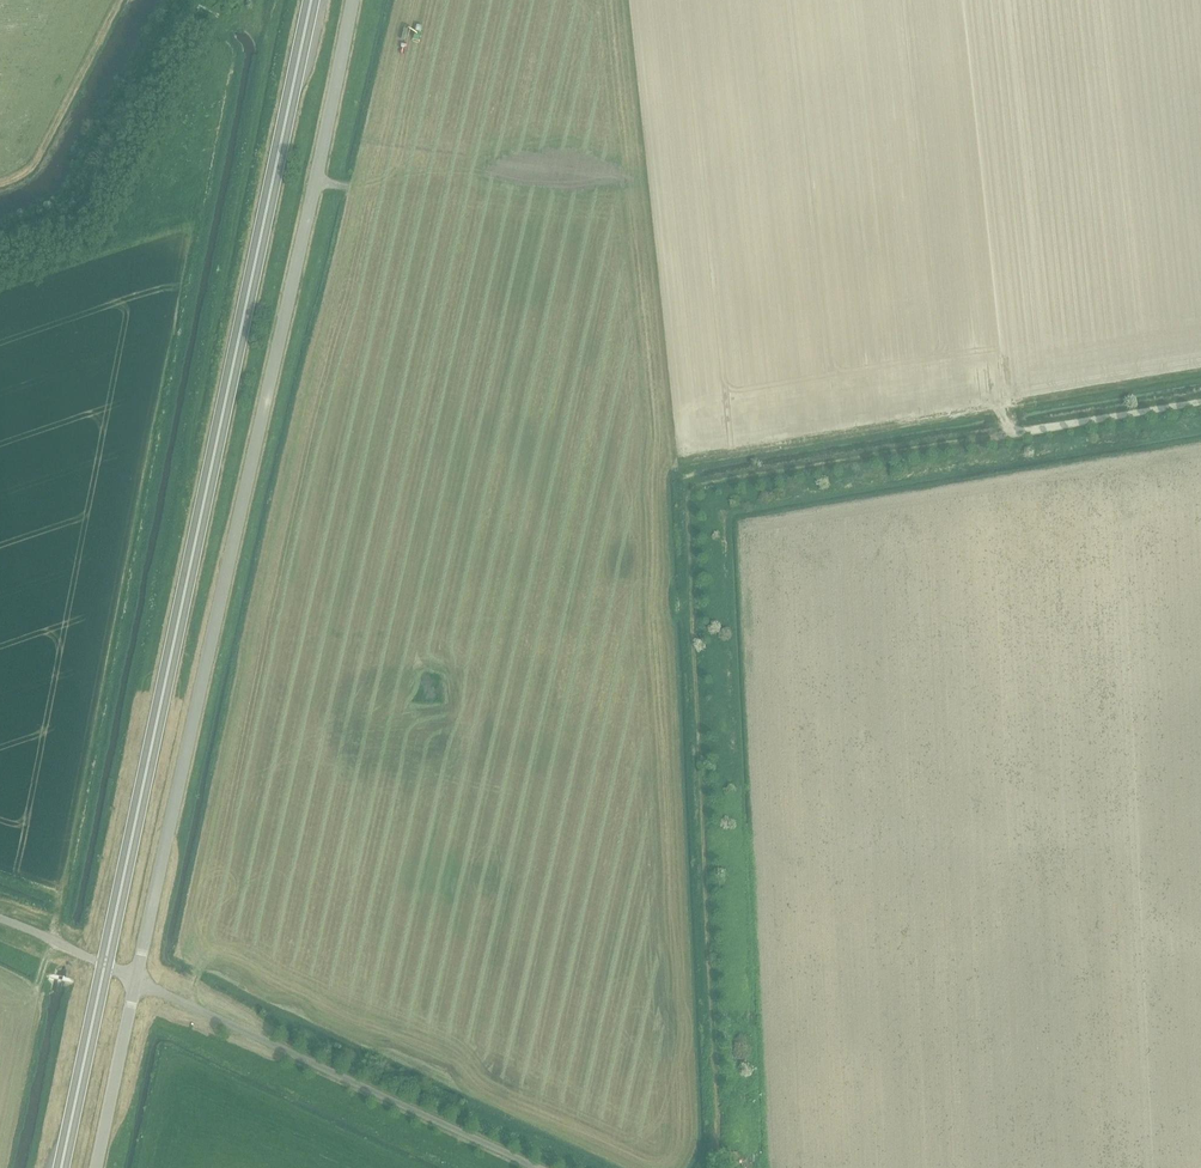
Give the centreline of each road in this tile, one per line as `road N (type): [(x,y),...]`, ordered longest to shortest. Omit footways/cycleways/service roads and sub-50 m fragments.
road 1 (track): [(1200,401),(687,488),(717,1167)]
road 2 (unclassified): [(136,981),(352,0)]
road 3 (trunk): [(104,967),(314,0)]
road 4 (unclassified): [(536,1167),(136,981)]
road 5 (track): [(114,0),(37,154),(0,182)]
road 6 (trunk): [(60,1167),(104,967)]
road 7 (unclassified): [(97,1167),(136,981)]

